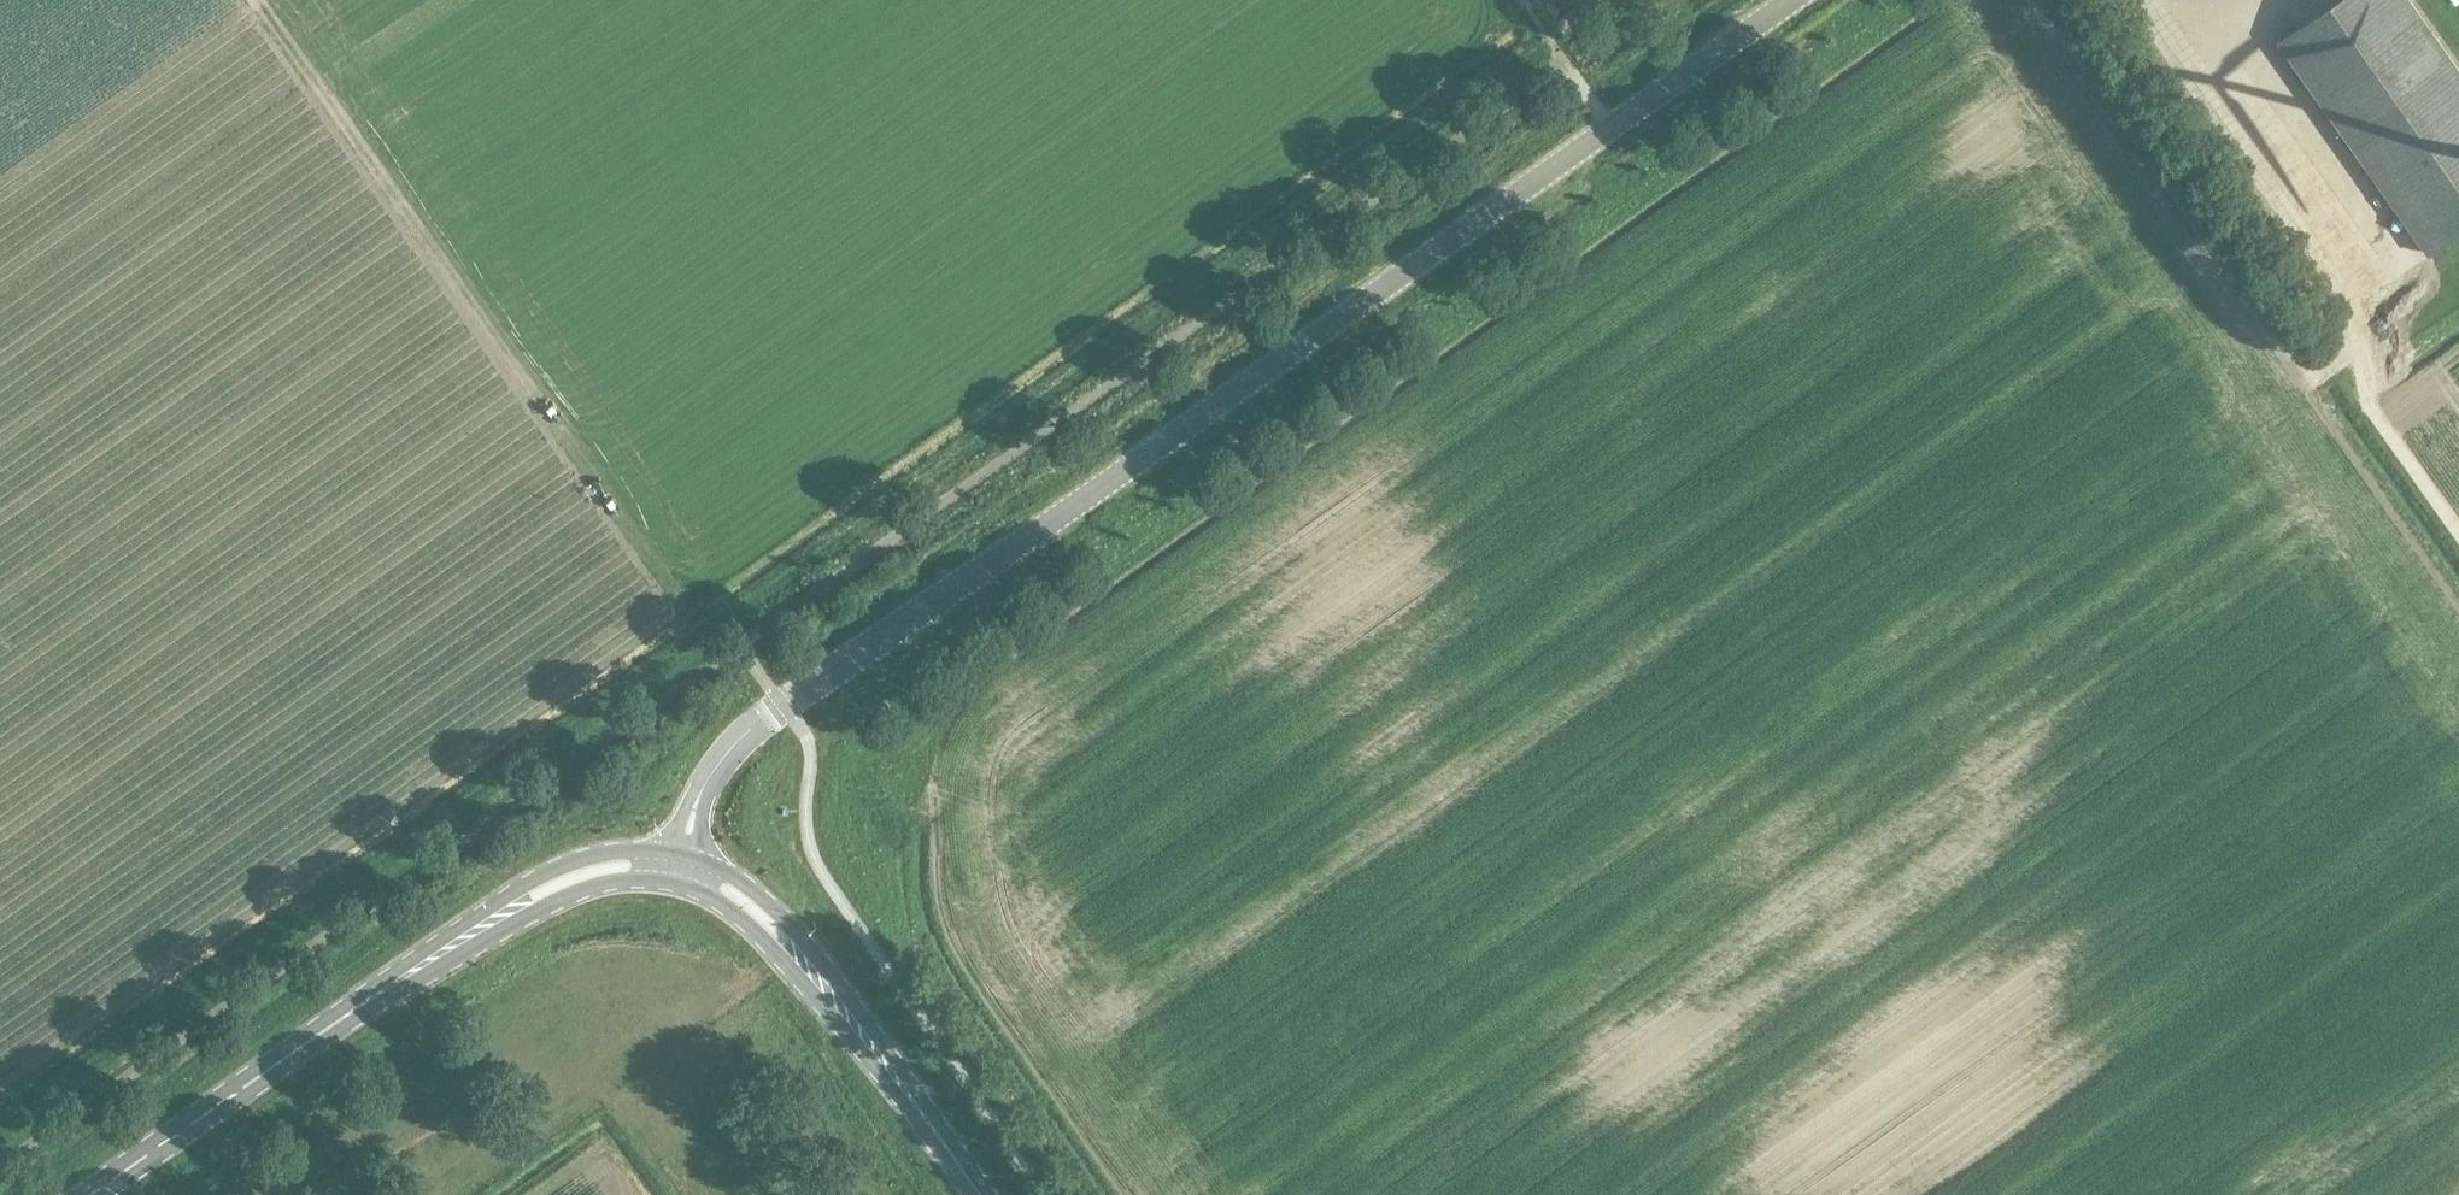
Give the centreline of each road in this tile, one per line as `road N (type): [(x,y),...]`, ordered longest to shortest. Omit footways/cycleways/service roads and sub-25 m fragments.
road 1 (unclassified): [(684,858),(697,795),(722,756),(783,707),(1794,0)]
road 2 (secondary): [(95,1194),(466,935)]
road 3 (secondary): [(870,1047),(801,941),(739,879),(684,858)]
road 4 (secondary): [(678,885),(724,906),(870,1047)]
road 5 (secondary): [(684,858),(623,854),(568,869),(522,888),(466,935)]
road 6 (secondary): [(466,935),(610,887),(678,885)]
road 7 (secondary): [(977,1194),(870,1047)]

